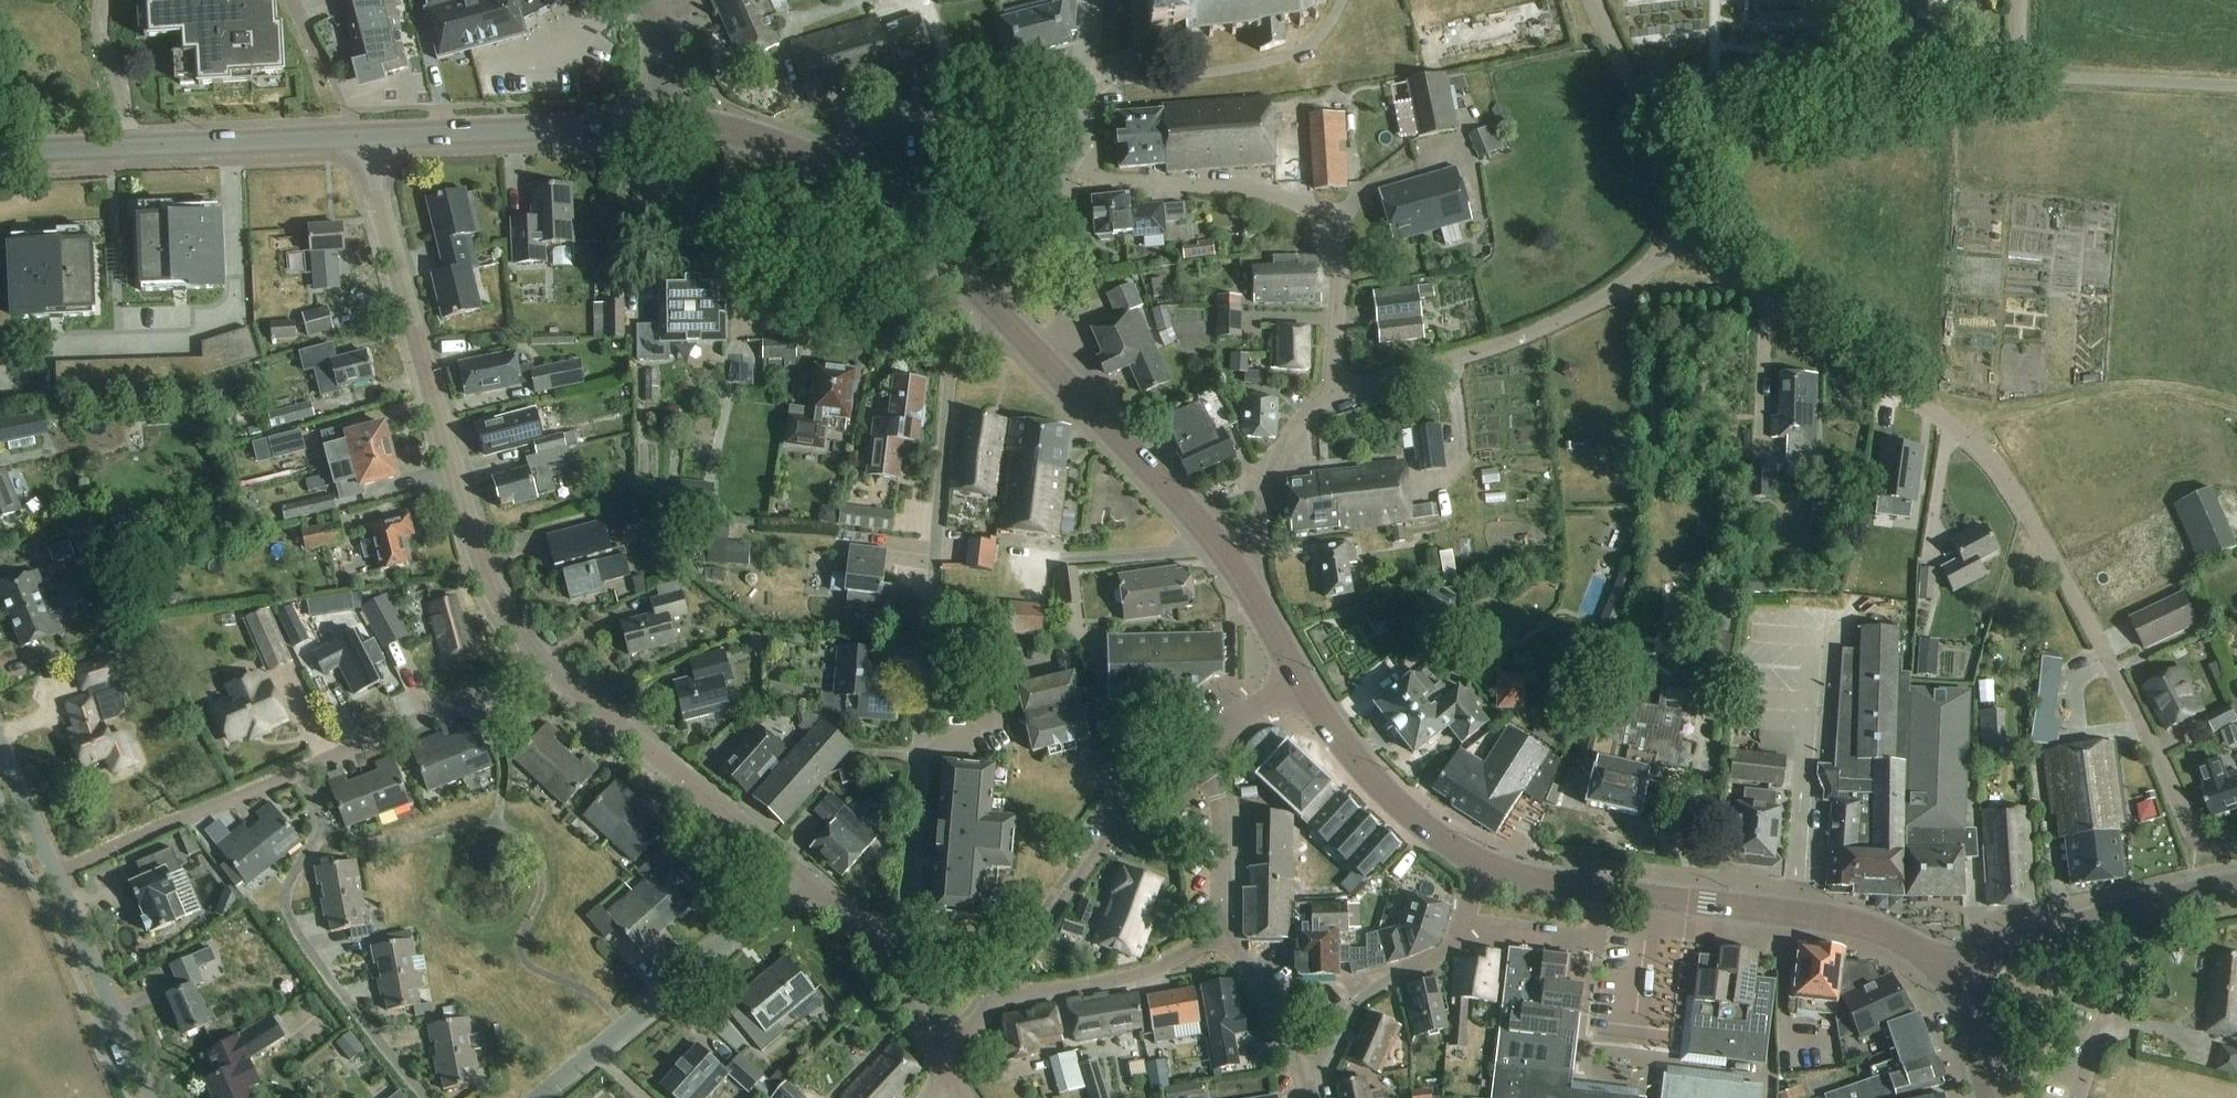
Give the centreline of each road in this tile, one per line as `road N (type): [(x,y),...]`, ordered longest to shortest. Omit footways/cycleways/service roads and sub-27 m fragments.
road 1 (unclassified): [(2236,842),(2206,848),(2193,838),(2110,661),(1988,452),(1685,232)]
road 2 (residential): [(872,942),(894,933),(907,914),(953,352)]
road 3 (residential): [(544,664),(490,585),(360,136)]
road 4 (secondary): [(1946,983),(1920,954),(1845,923),(1479,870)]
road 5 (residential): [(1344,394),(1333,352),(1335,253),(1310,209),(1221,188),(1102,178),(1068,165)]
road 6 (residential): [(431,1097),(293,926),(285,902),(290,877),(320,829),(303,768)]
road 7 (unclassified): [(1344,394),(1563,321),(1639,274),(1685,232)]
road 8 (unclassified): [(1674,169),(1739,101),(2016,75)]
road 9 (secondary): [(0,152),(360,136)]
road 10 (residential): [(539,1097),(800,876)]
road 11 (secondary): [(1236,568),(1004,321)]
road 12 (residential): [(800,876),(544,664)]
road 13 (residential): [(1001,987),(1148,788),(1196,744)]
road 14 (tertiary): [(1946,983),(2046,936),(2236,888)]
road 15 (secondary): [(665,120),(360,136)]
road 16 (residential): [(1309,1085),(1359,996),(1382,978),(1442,959),(1459,933),(1479,870)]
road 17 (track): [(1961,431),(2128,391),(2236,405)]
road 18 (residential): [(54,873),(303,768)]
road 19 (residential): [(303,768),(544,664)]
road 20 (secondary): [(1479,870),(1377,786),(1301,682)]
road 21 (residential): [(1065,112),(910,120),(864,137),(841,173)]
road 22 (residential): [(151,1097),(54,873)]
road 23 (residential): [(1001,987),(1014,994),(1105,982),(1224,937)]
road 24 (secondary): [(1004,321),(905,220),(841,173)]
road 25 (unclassified): [(2016,75),(2236,88)]
road 26 (residential): [(953,352),(737,324)]
road 27 (unclassified): [(1236,568),(1299,425),(1344,394)]
road 28 (residential): [(1224,937),(1220,795),(1196,744)]
road 29 (unclassified): [(1674,169),(1592,0)]
road 30 (secondary): [(841,173),(727,128),(665,120)]
road 31 (residential): [(1309,1085),(1257,977),(1224,937)]
road 32 (residential): [(946,1067),(872,942)]
road 33 (residential): [(54,873),(0,745)]
road 34 (secondary): [(1301,682),(1236,568)]
road 35 (secondary): [(1990,1097),(1970,1023),(1946,983)]
road 36 (residential): [(1196,744),(1301,682)]
road 37 (tertiary): [(665,120),(654,0)]

